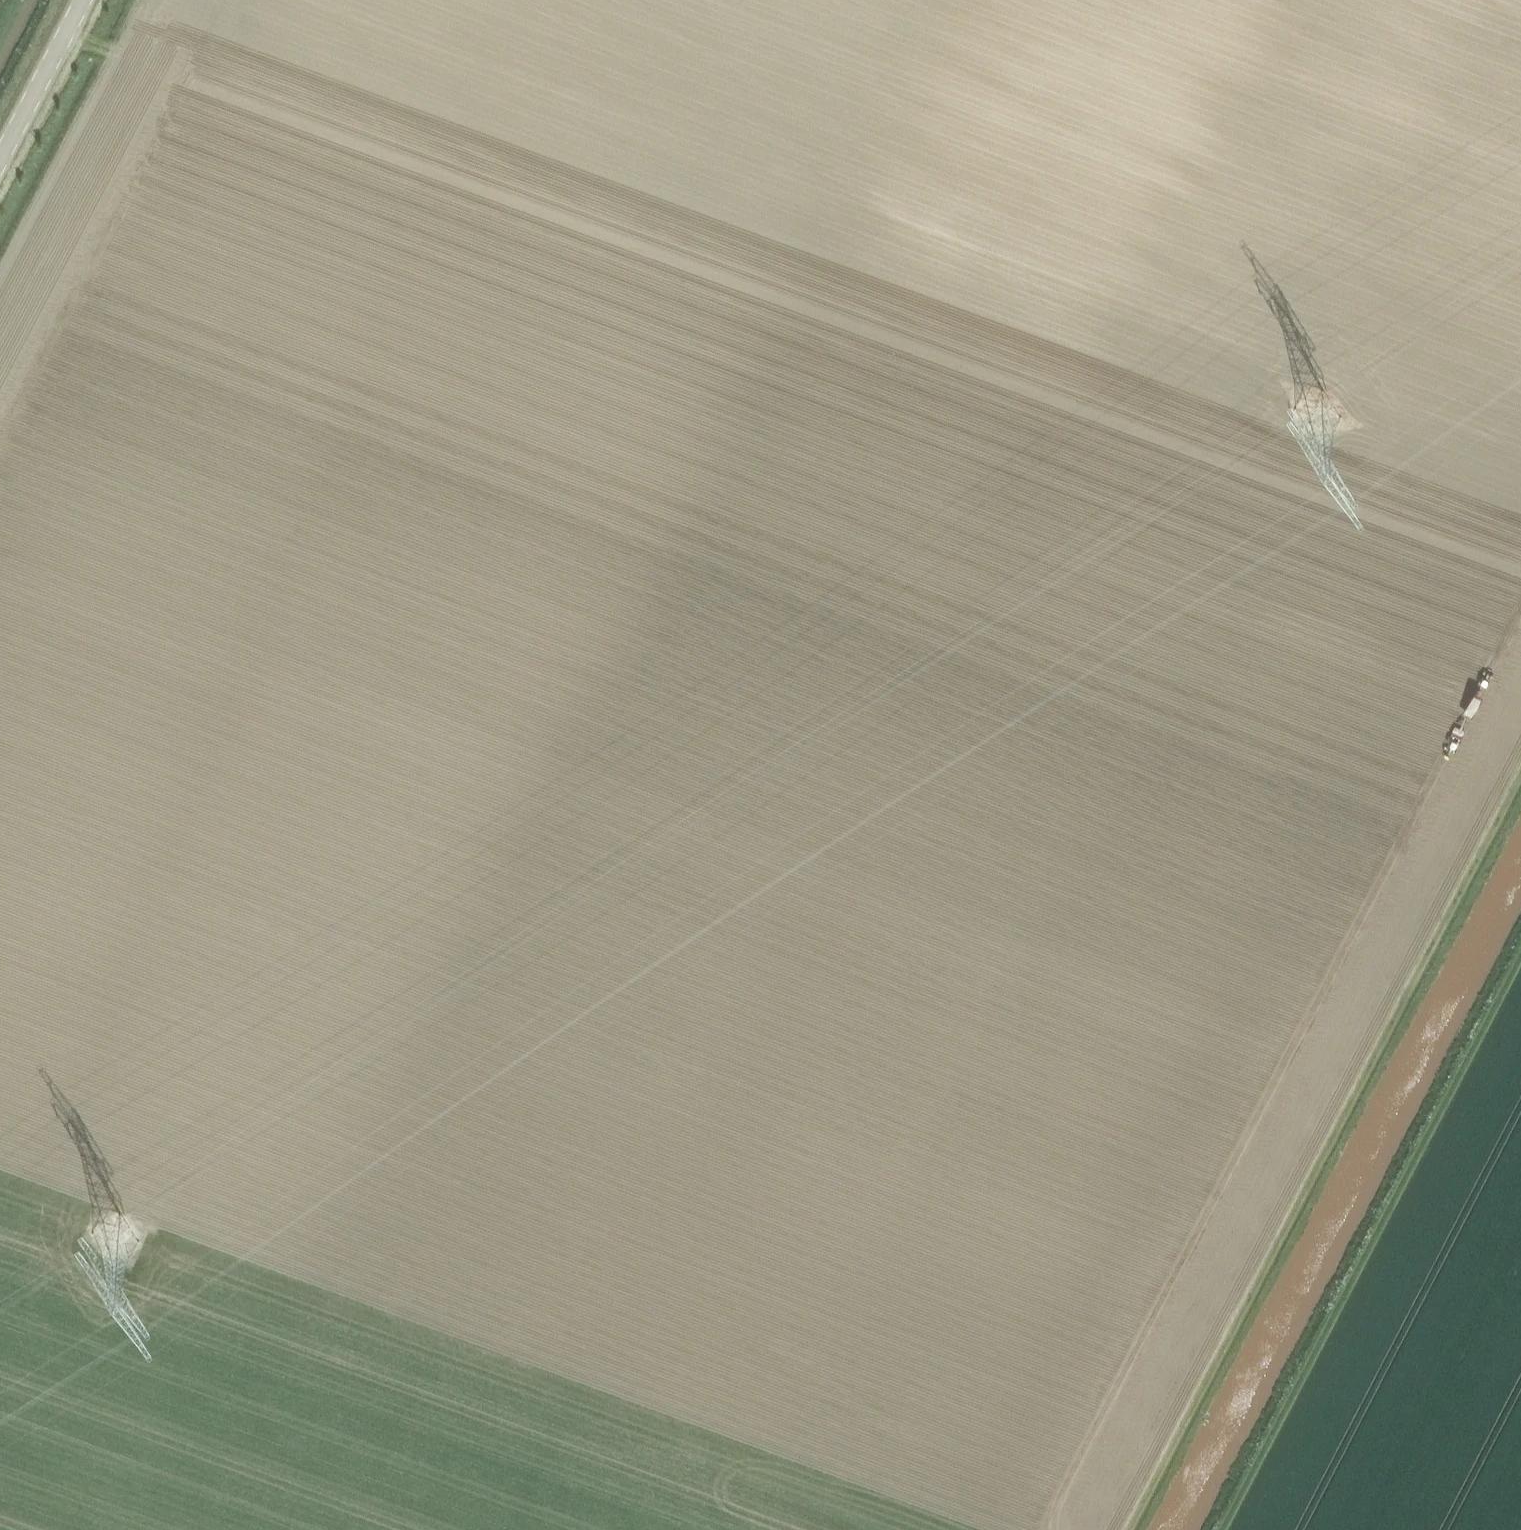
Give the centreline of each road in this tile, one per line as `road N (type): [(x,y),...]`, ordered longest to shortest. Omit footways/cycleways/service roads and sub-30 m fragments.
road 1 (tertiary): [(84,0),(0,159)]

